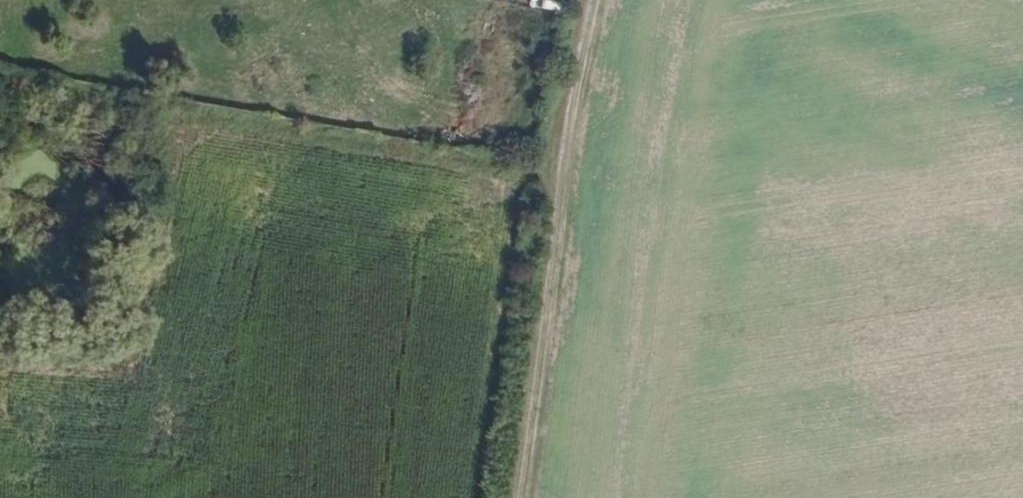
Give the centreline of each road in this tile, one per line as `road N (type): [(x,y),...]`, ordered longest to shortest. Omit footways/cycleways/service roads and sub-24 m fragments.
road 1 (track): [(526,497),(549,249),(575,92),(600,0)]

